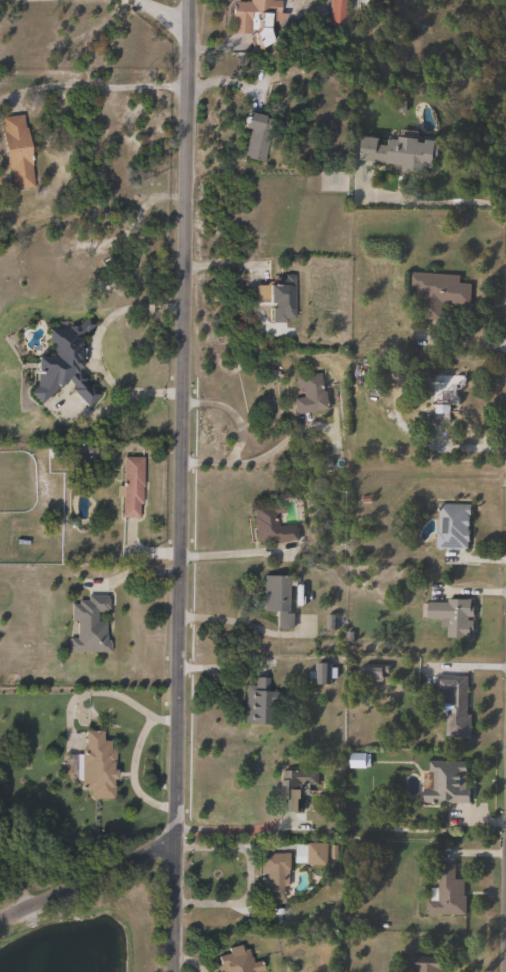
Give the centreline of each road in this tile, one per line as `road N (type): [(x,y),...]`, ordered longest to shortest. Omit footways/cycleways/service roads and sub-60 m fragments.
road 1 (residential): [(176,971),(190,0)]
road 2 (residential): [(0,919),(177,841)]

